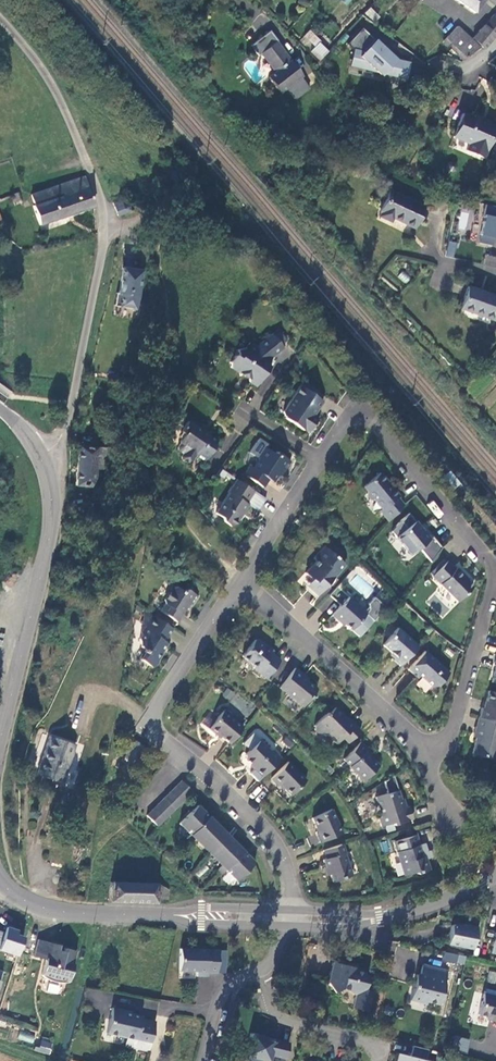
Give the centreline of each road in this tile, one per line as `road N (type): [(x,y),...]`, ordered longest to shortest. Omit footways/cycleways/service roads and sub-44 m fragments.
road 1 (unclassified): [(0,19),(41,64),(85,148),(102,202),(98,273),(72,404),(47,469)]
road 2 (residential): [(319,459),(355,416),(373,423),(488,559),(494,583),(450,737),(430,756)]
road 3 (residential): [(289,919),(289,874),(266,831),(155,727),(156,703),(241,583)]
road 4 (tertiary): [(289,919),(85,915),(32,903),(0,877)]
road 5 (tertiary): [(0,746),(51,543),(47,469)]
road 6 (residential): [(430,756),(241,583)]
road 7 (tertiary): [(495,871),(425,907),(379,918),(289,919)]
road 8 (residential): [(381,1060),(384,1046),(281,1019),(261,970)]
road 9 (residential): [(241,583),(319,459)]

